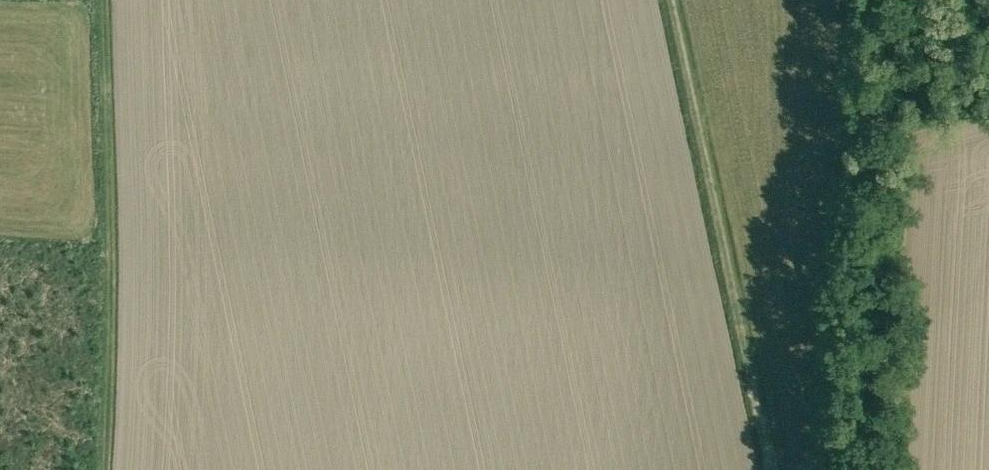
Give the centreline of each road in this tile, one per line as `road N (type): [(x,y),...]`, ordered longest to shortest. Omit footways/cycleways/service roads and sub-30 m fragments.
road 1 (track): [(679,0),(774,469)]
road 2 (track): [(100,469),(124,345),(106,0)]

